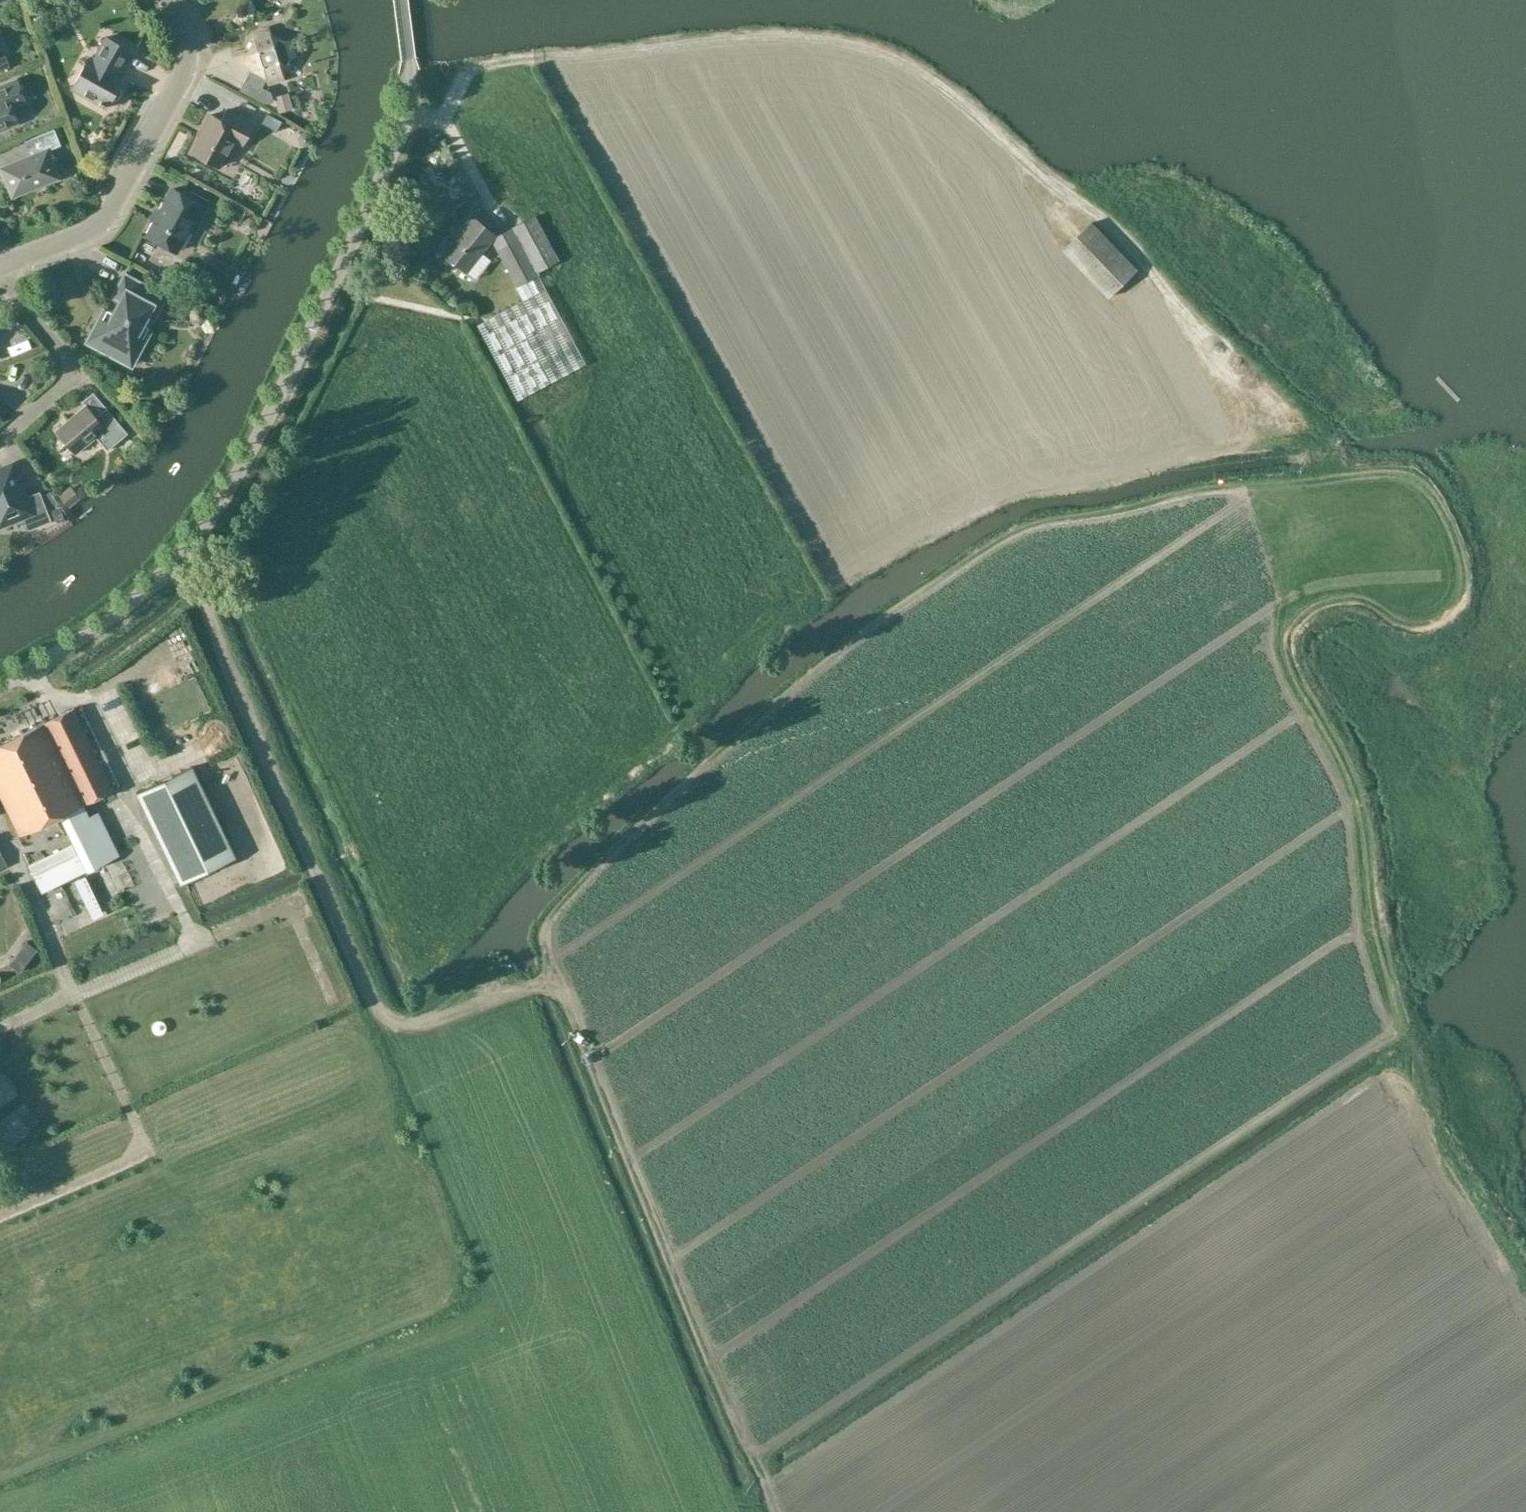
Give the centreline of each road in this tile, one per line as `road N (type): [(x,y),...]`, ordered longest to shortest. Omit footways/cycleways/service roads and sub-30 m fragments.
road 1 (unclassified): [(0,690),(141,601),(212,525),(406,114),(409,59)]
road 2 (track): [(554,977),(421,1026),(389,1020),(180,564)]
road 3 (residential): [(169,0),(193,59),(108,225),(5,270)]
road 4 (residential): [(4,437),(71,375),(66,354),(5,270)]

